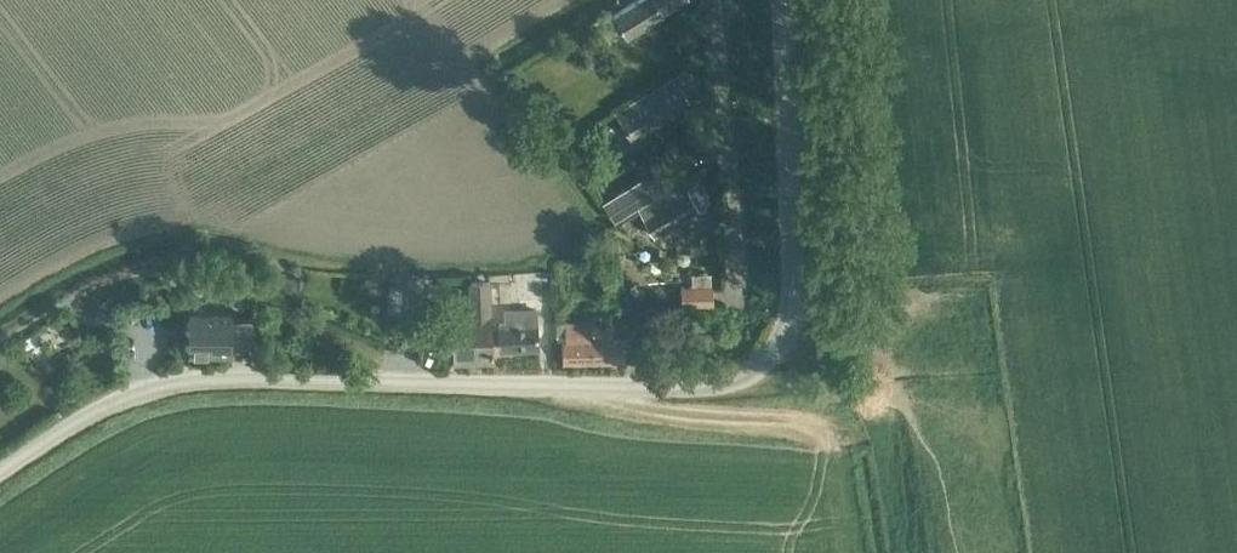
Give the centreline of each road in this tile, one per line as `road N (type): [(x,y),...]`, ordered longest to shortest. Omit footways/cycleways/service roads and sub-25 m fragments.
road 1 (tertiary): [(0,470),(144,389),(187,376),(713,387),(758,371),(785,337),(798,292),(785,0)]
road 2 (unclassified): [(736,299),(715,0)]

